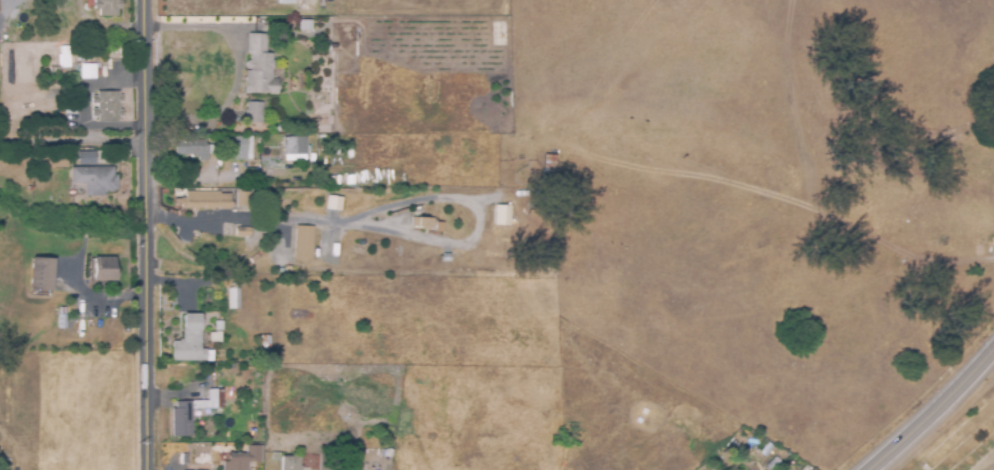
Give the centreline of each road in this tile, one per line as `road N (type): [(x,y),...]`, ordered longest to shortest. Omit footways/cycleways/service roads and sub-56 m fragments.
road 1 (residential): [(143,0),(147,469)]
road 2 (tertiary): [(993,350),(865,469)]
road 3 (residential): [(0,140),(145,139)]

